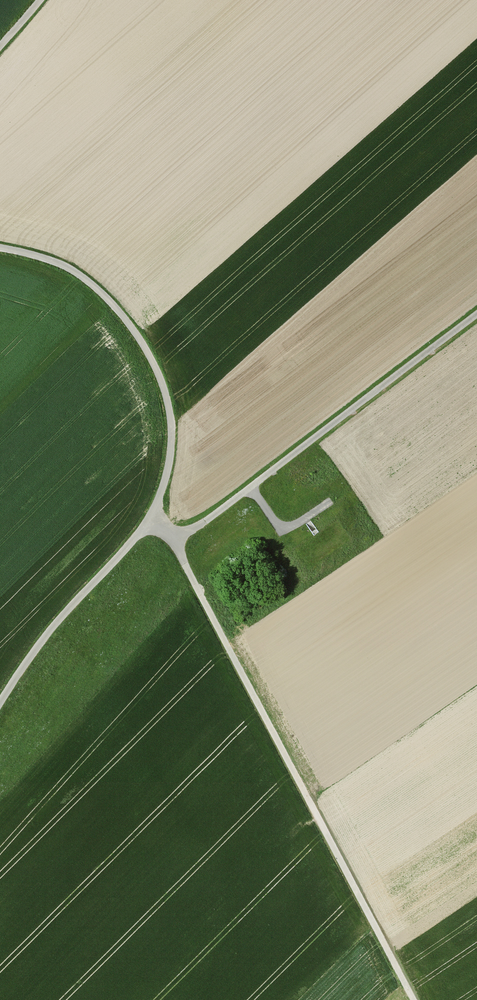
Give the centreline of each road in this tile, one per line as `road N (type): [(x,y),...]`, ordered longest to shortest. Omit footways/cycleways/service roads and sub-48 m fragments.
road 1 (track): [(0,703),(45,636),(150,518),(172,432),(157,371),(111,303),(66,267),(0,248)]
road 2 (track): [(150,518),(173,539),(414,999)]
road 3 (track): [(476,312),(173,539)]

